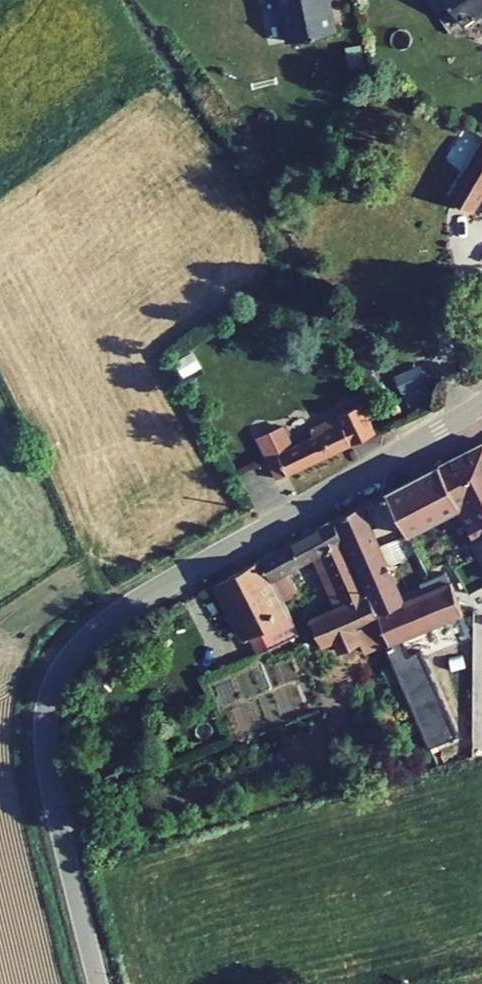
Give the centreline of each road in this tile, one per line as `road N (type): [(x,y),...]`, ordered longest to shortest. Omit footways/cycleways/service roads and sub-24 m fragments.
road 1 (residential): [(97,983),(46,760),(47,706),(67,657),(130,603),(481,403)]

